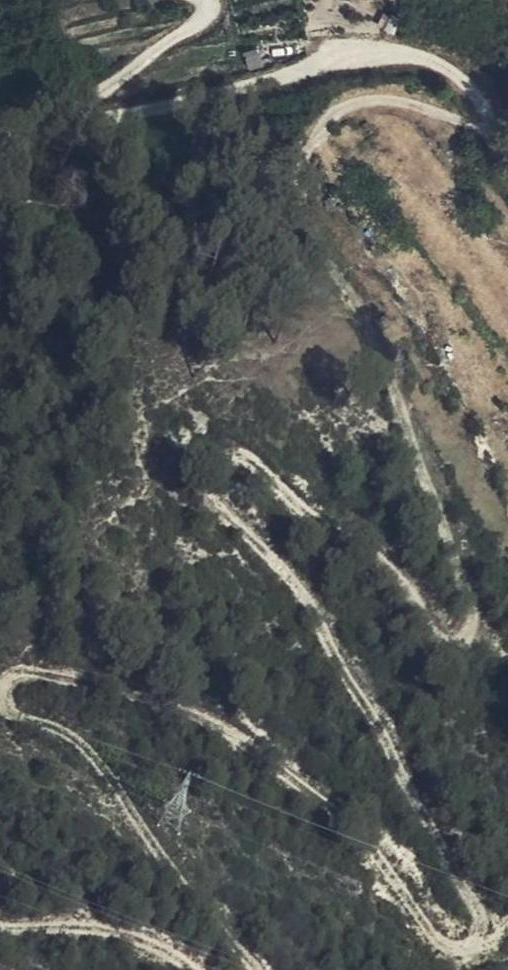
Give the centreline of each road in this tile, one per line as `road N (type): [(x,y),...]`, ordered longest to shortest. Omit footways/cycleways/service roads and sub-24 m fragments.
road 1 (track): [(259,969),(74,733),(21,712),(4,696),(7,678),(28,672),(185,708),(321,798),(372,843),(439,934),(473,942),(484,918),(354,675),(309,598),(220,507),(214,483),(228,466),(253,464),(399,579),(429,631),(465,640),(481,624),(477,592),(437,501),(410,406),(376,327),(325,249),(307,183),(314,144),(341,114),(377,101),(489,122)]
road 2 (unclassified): [(507,156),(472,90),(426,58),(381,54),(0,139)]
road 3 (track): [(0,926),(81,924),(147,938),(196,969)]

